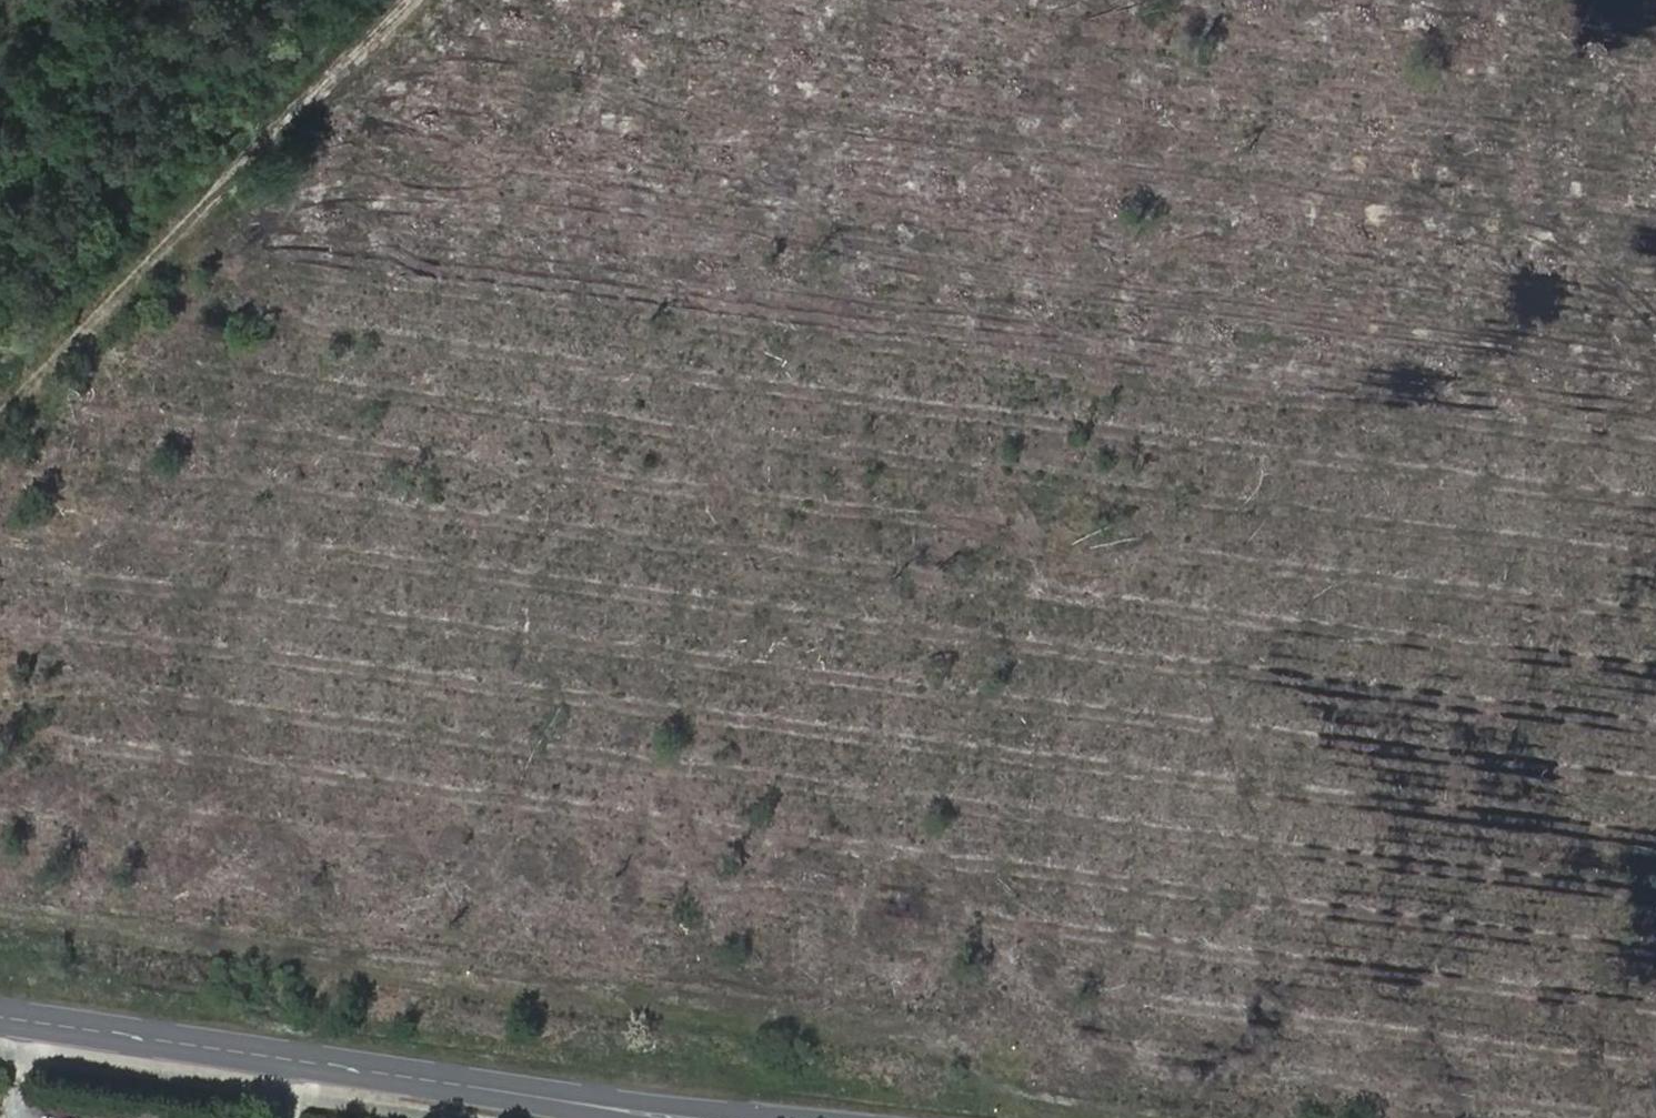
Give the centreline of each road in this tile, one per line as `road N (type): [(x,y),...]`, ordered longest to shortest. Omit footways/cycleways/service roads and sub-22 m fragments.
road 1 (track): [(407,0),(0,419)]
road 2 (tertiary): [(502,1090),(0,1019)]
road 3 (tertiary): [(781,1117),(502,1090)]

